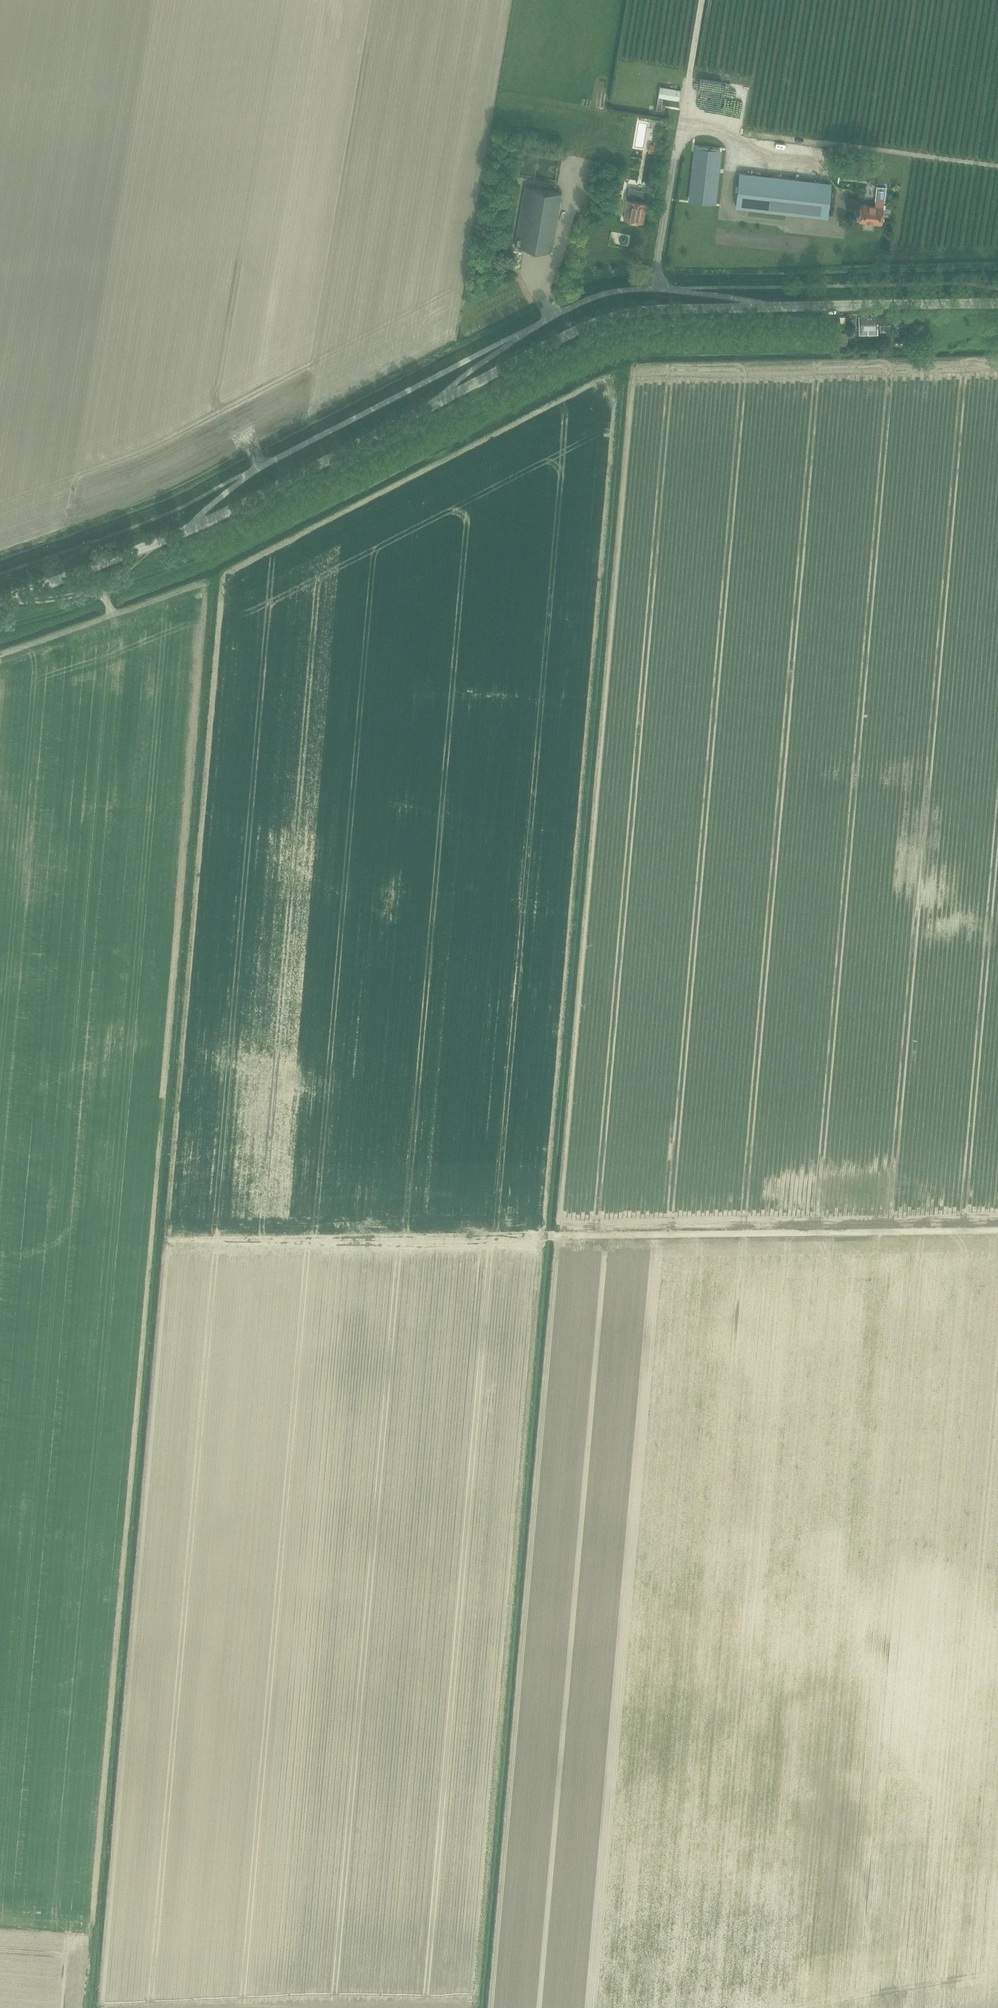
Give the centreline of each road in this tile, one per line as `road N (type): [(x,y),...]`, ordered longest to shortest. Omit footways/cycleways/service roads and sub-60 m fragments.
road 1 (tertiary): [(0,601),(190,529),(608,313),(997,306)]
road 2 (track): [(557,1235),(997,1229)]

